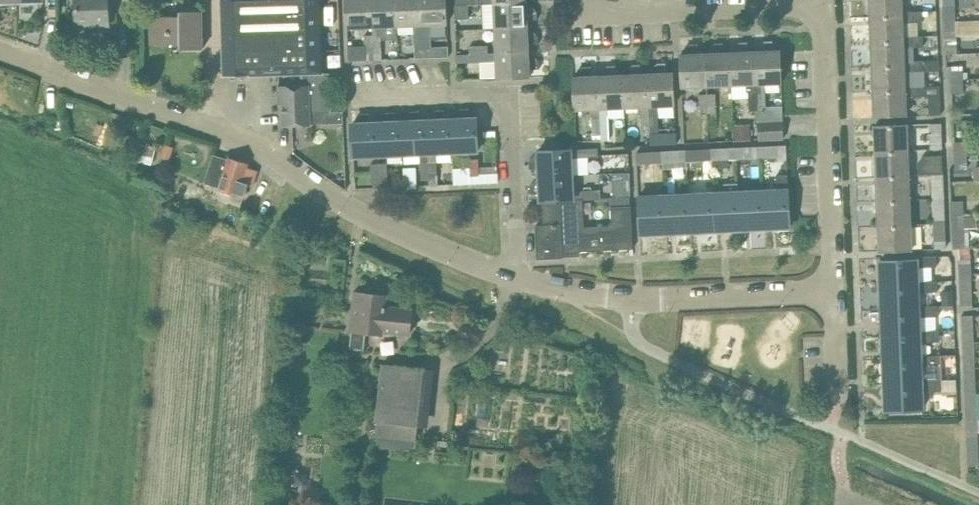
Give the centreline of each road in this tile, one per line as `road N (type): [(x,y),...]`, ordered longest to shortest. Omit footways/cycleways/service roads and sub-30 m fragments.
road 1 (unclassified): [(516,280),(351,207),(235,135),(0,49)]
road 2 (residential): [(516,280),(511,94),(355,100)]
road 3 (residential): [(835,295),(823,3)]
road 4 (residential): [(823,3),(591,13),(579,0)]
road 5 (residential): [(835,295),(633,298)]

